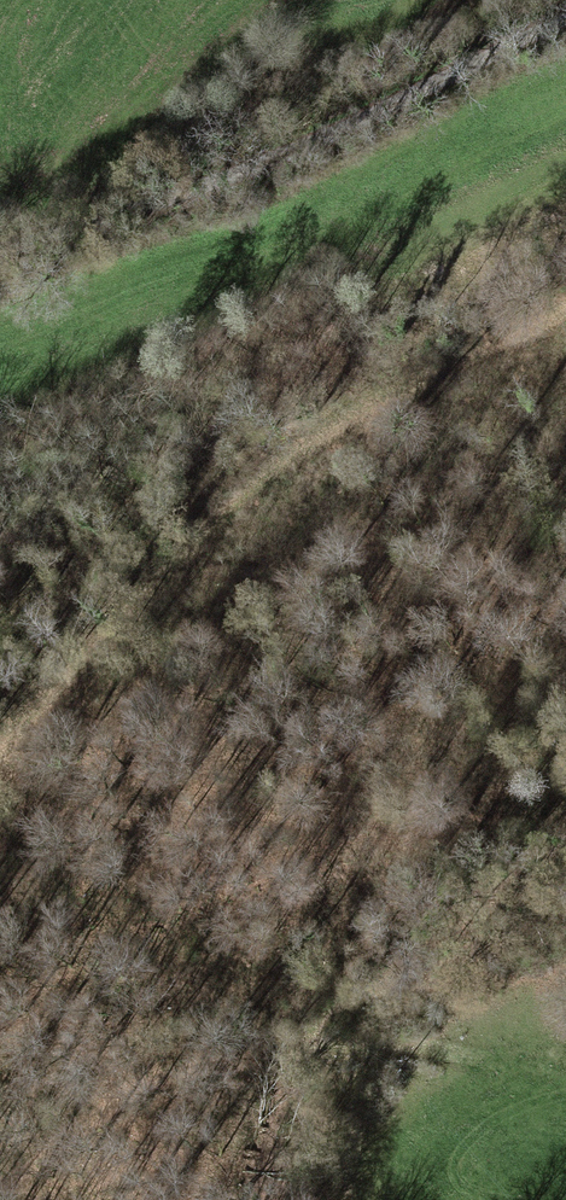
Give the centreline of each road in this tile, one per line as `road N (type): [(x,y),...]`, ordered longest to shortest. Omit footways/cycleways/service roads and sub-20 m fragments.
road 1 (track): [(0,751),(260,482),(355,413),(565,304)]
road 2 (track): [(455,1199),(504,1063),(356,1044),(146,1075),(0,1174)]
road 3 (track): [(565,6),(0,275)]

